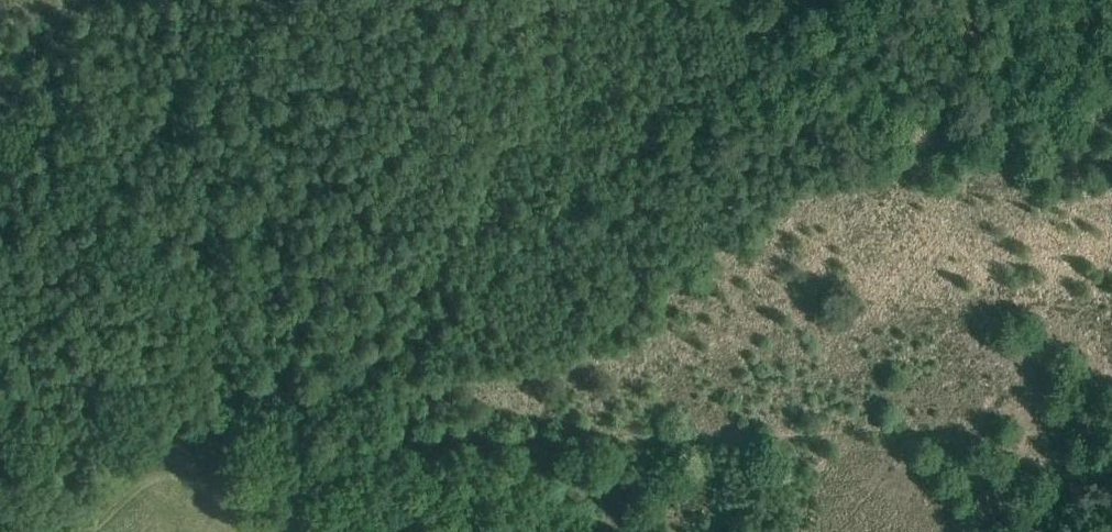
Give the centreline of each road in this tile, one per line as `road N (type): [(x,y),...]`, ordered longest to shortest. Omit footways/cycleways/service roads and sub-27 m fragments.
road 1 (track): [(259,529),(302,493),(359,466),(514,442),(900,433),(1098,474)]
road 2 (track): [(55,531),(137,455),(158,447),(180,447),(262,531)]

